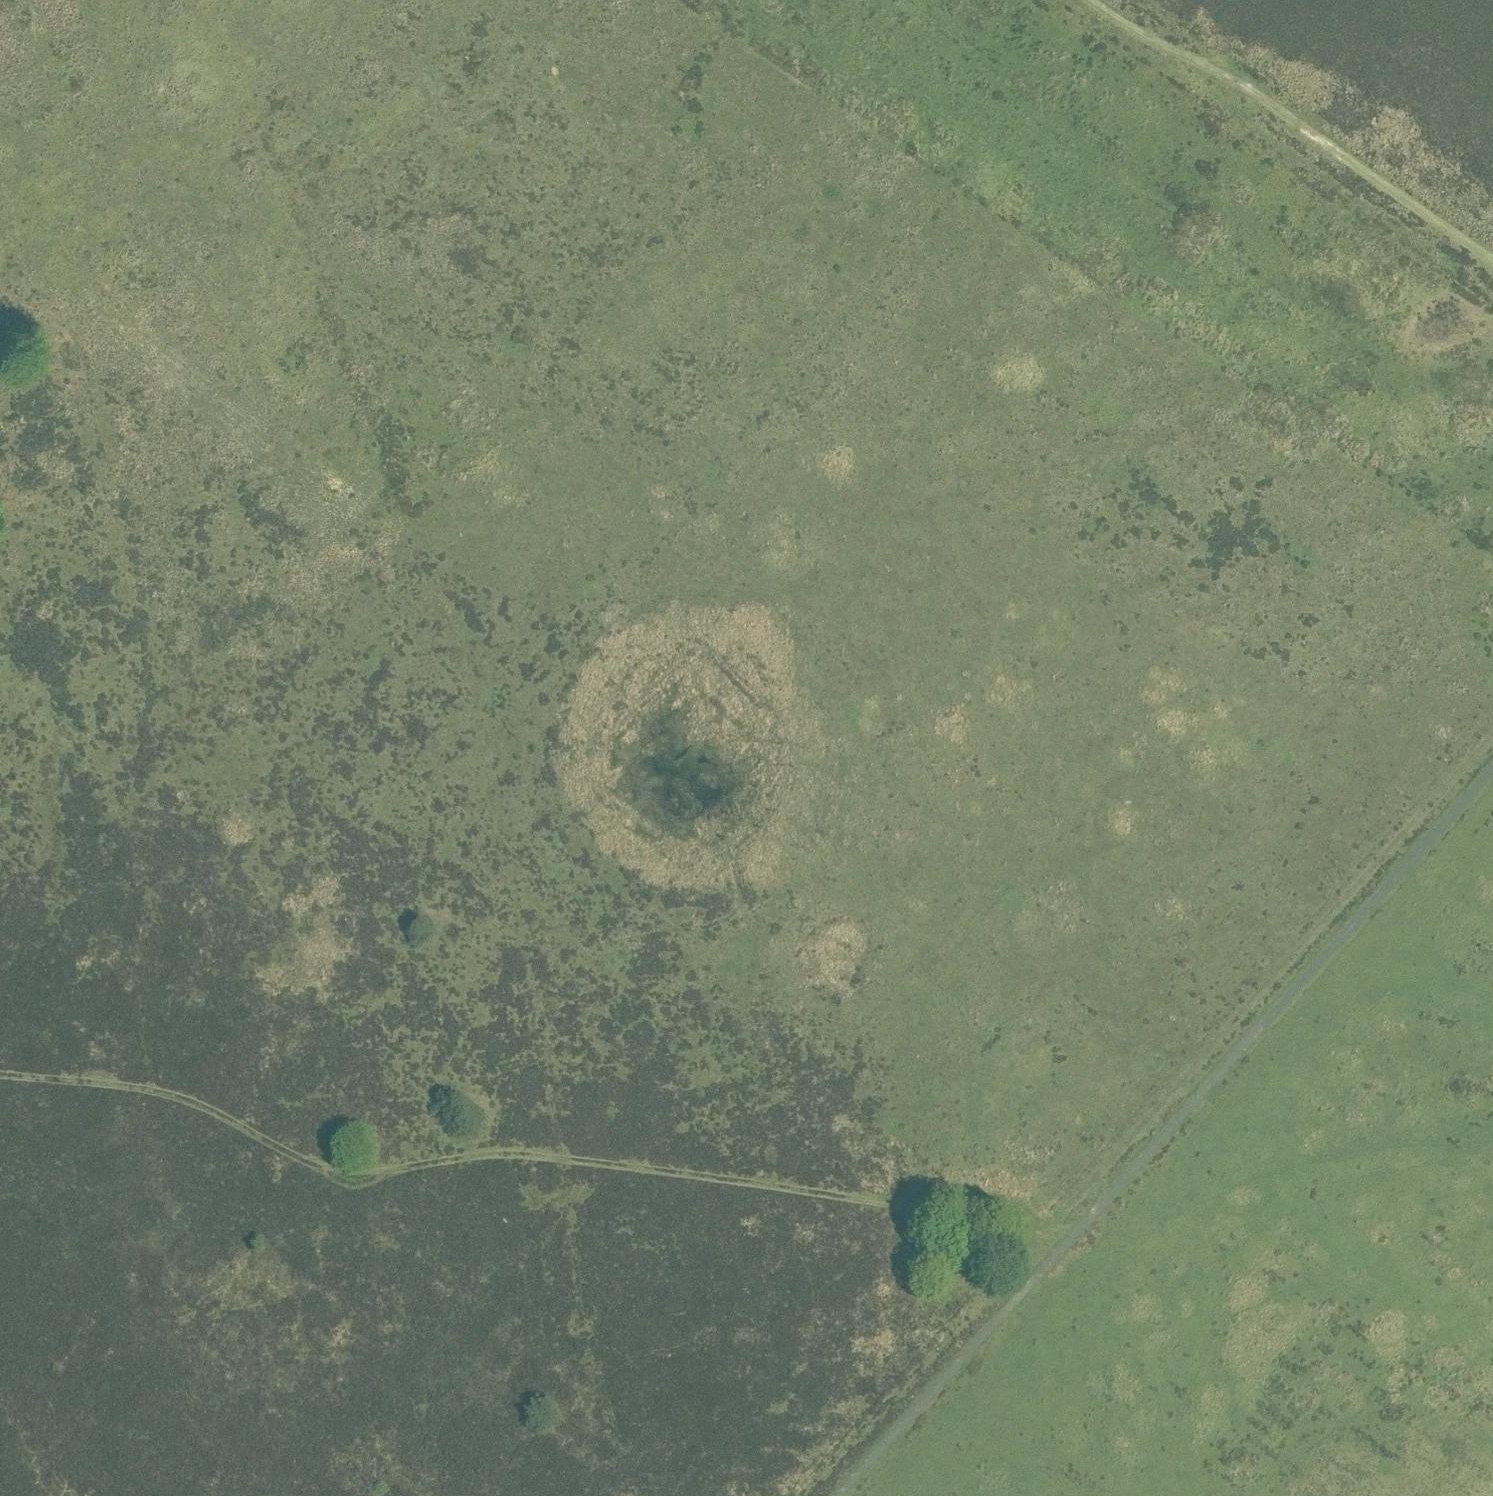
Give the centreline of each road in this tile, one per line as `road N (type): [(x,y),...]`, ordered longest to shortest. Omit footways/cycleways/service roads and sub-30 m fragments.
road 1 (track): [(0,1077),(155,1089),(356,1184),(505,1148),(682,1164),(1080,1235)]
road 2 (track): [(1492,278),(1090,0)]

